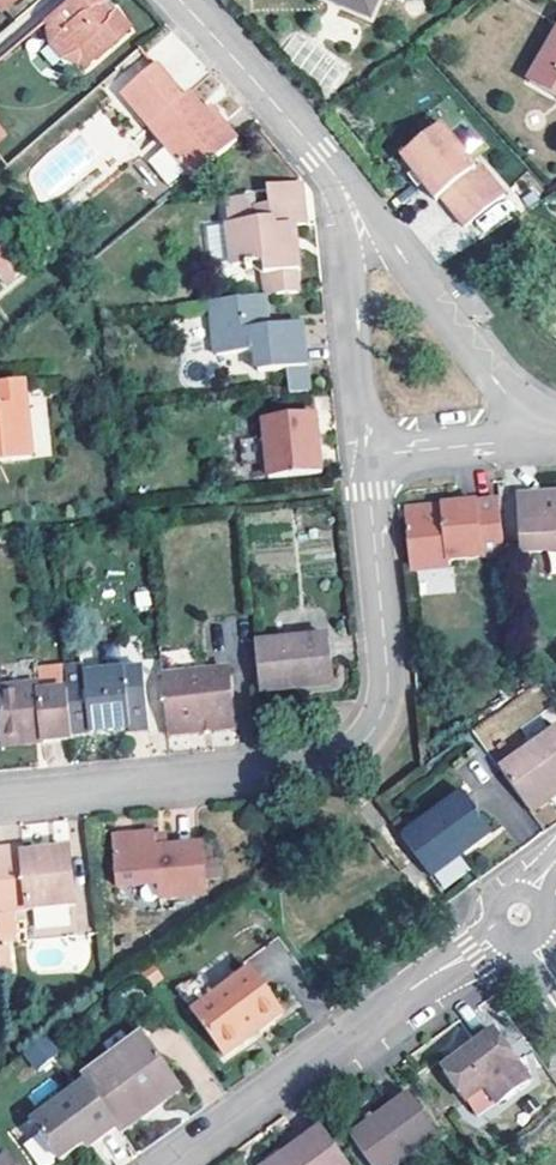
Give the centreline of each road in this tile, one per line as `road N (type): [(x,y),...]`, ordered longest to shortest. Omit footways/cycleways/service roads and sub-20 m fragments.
road 1 (residential): [(371,455),(388,689),(364,741),(314,768),(0,799)]
road 2 (residential): [(165,1164),(501,934)]
road 3 (residential): [(550,423),(516,400),(337,173)]
road 4 (residential): [(337,173),(371,455)]
road 5 (residential): [(181,0),(337,173)]
road 6 (residential): [(550,423),(495,442),(371,455)]

